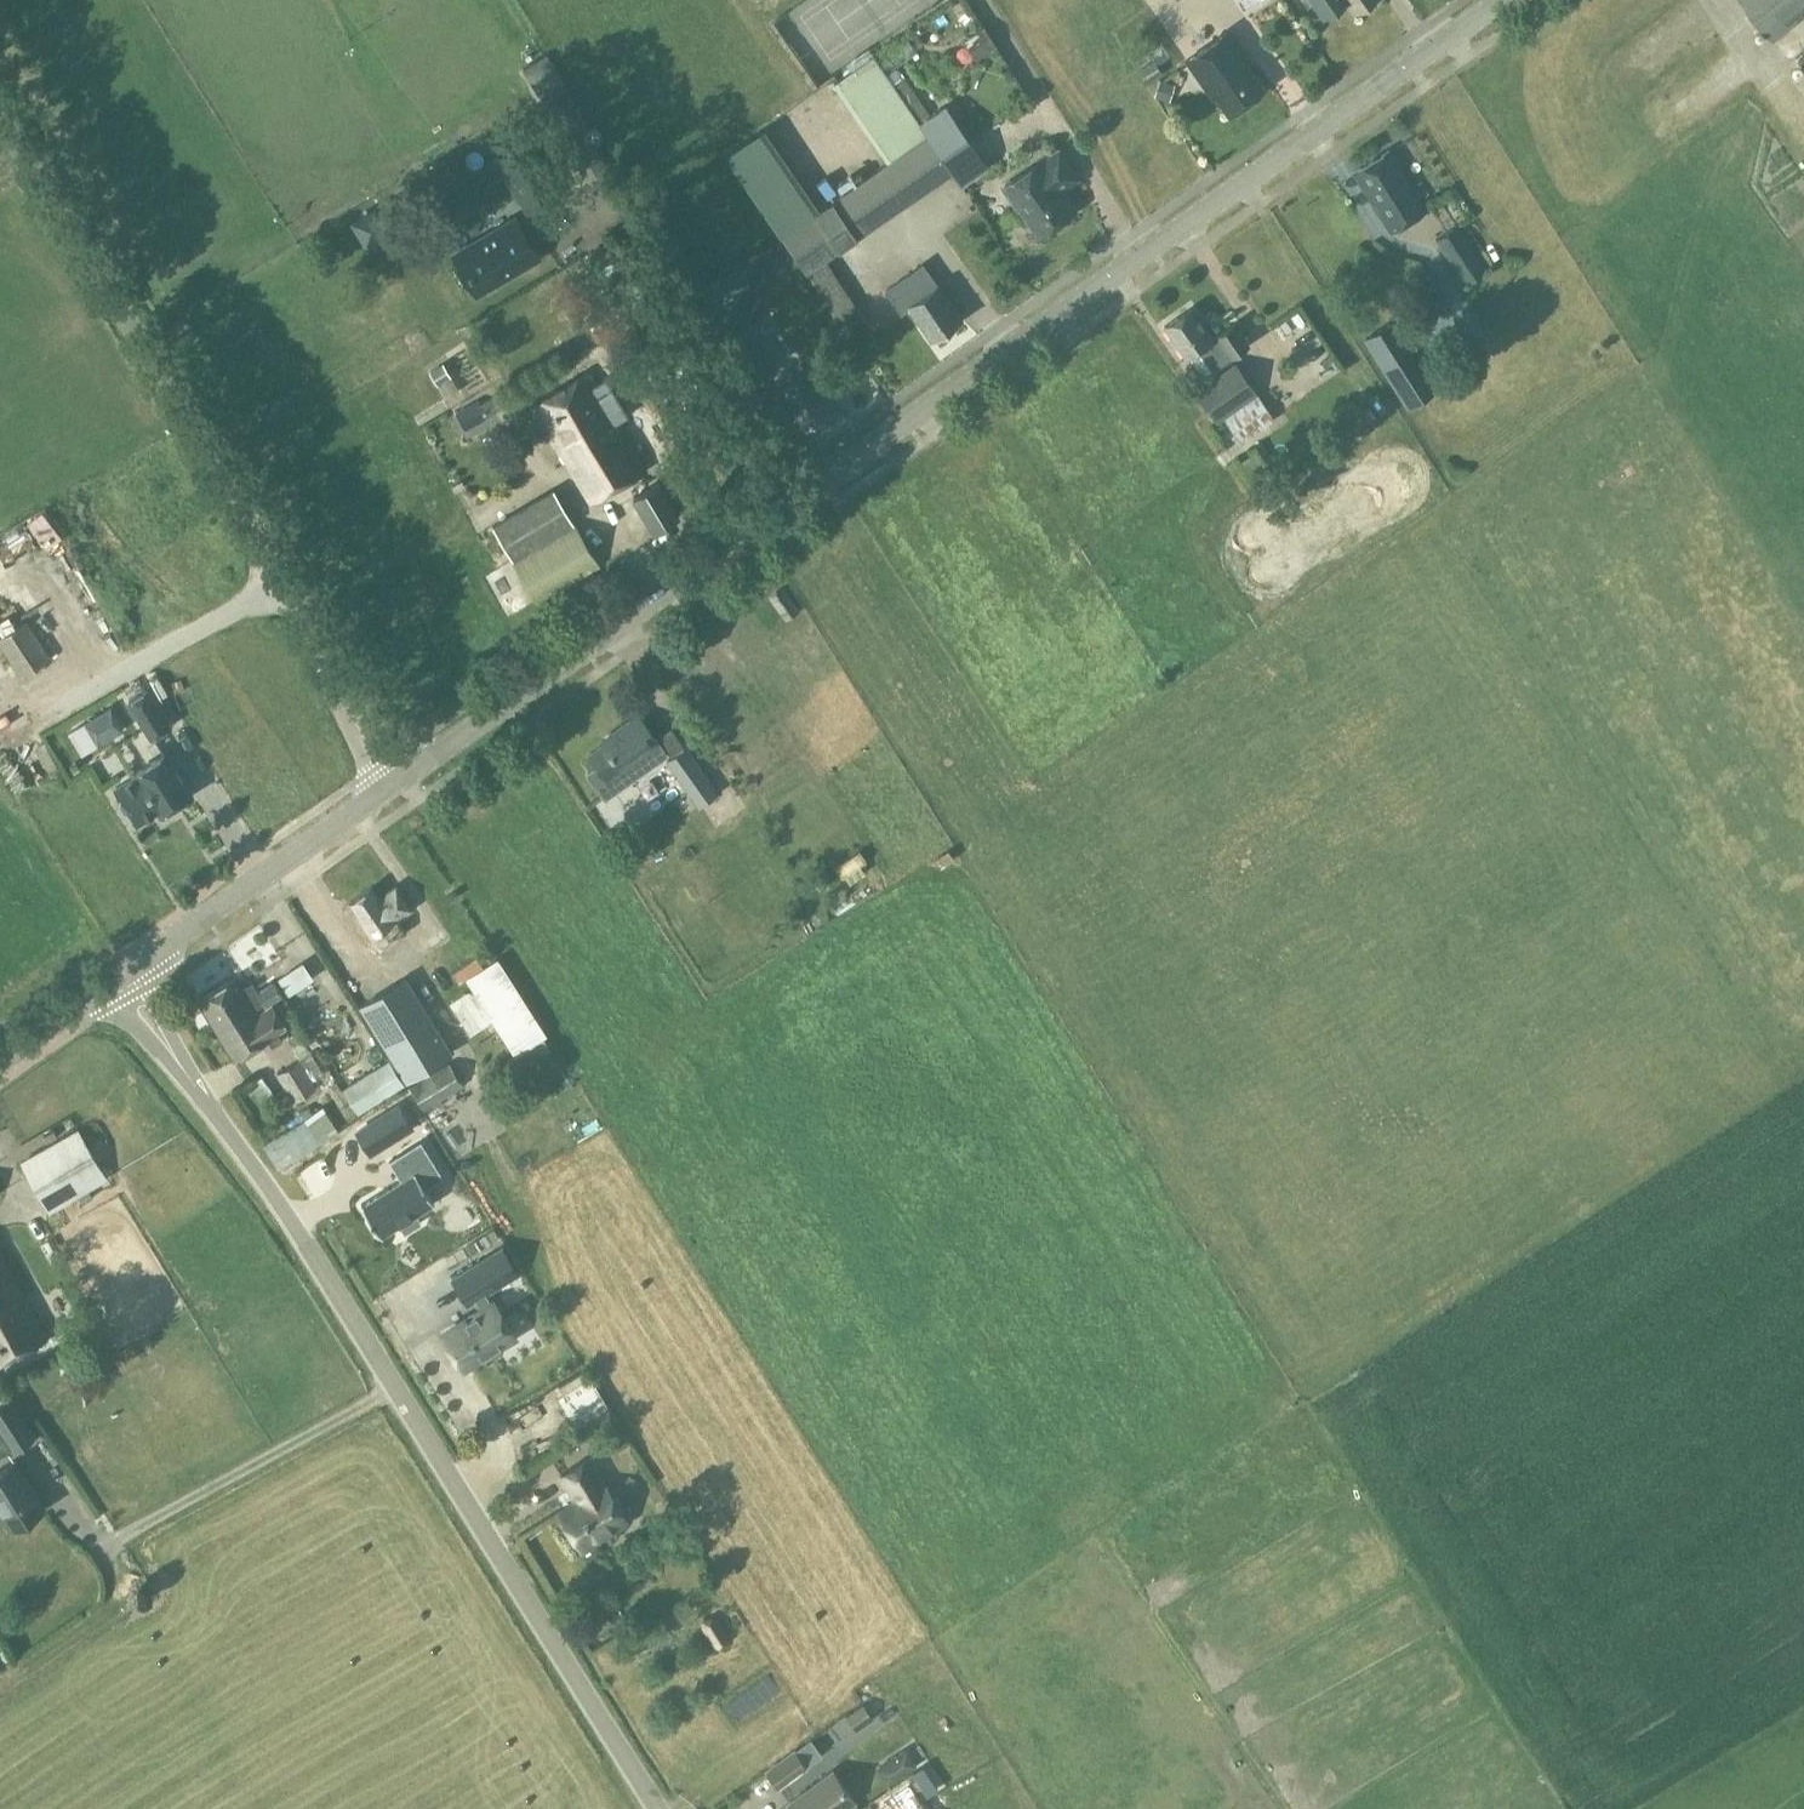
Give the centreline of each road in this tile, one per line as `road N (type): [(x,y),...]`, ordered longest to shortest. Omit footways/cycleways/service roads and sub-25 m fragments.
road 1 (tertiary): [(397,785),(1510,0)]
road 2 (unclassified): [(652,1808),(386,1372),(124,980)]
road 3 (unclassified): [(397,785),(351,717),(284,579),(0,113)]
road 4 (tertiary): [(124,980),(397,785)]
road 5 (tertiary): [(0,1066),(124,980)]

